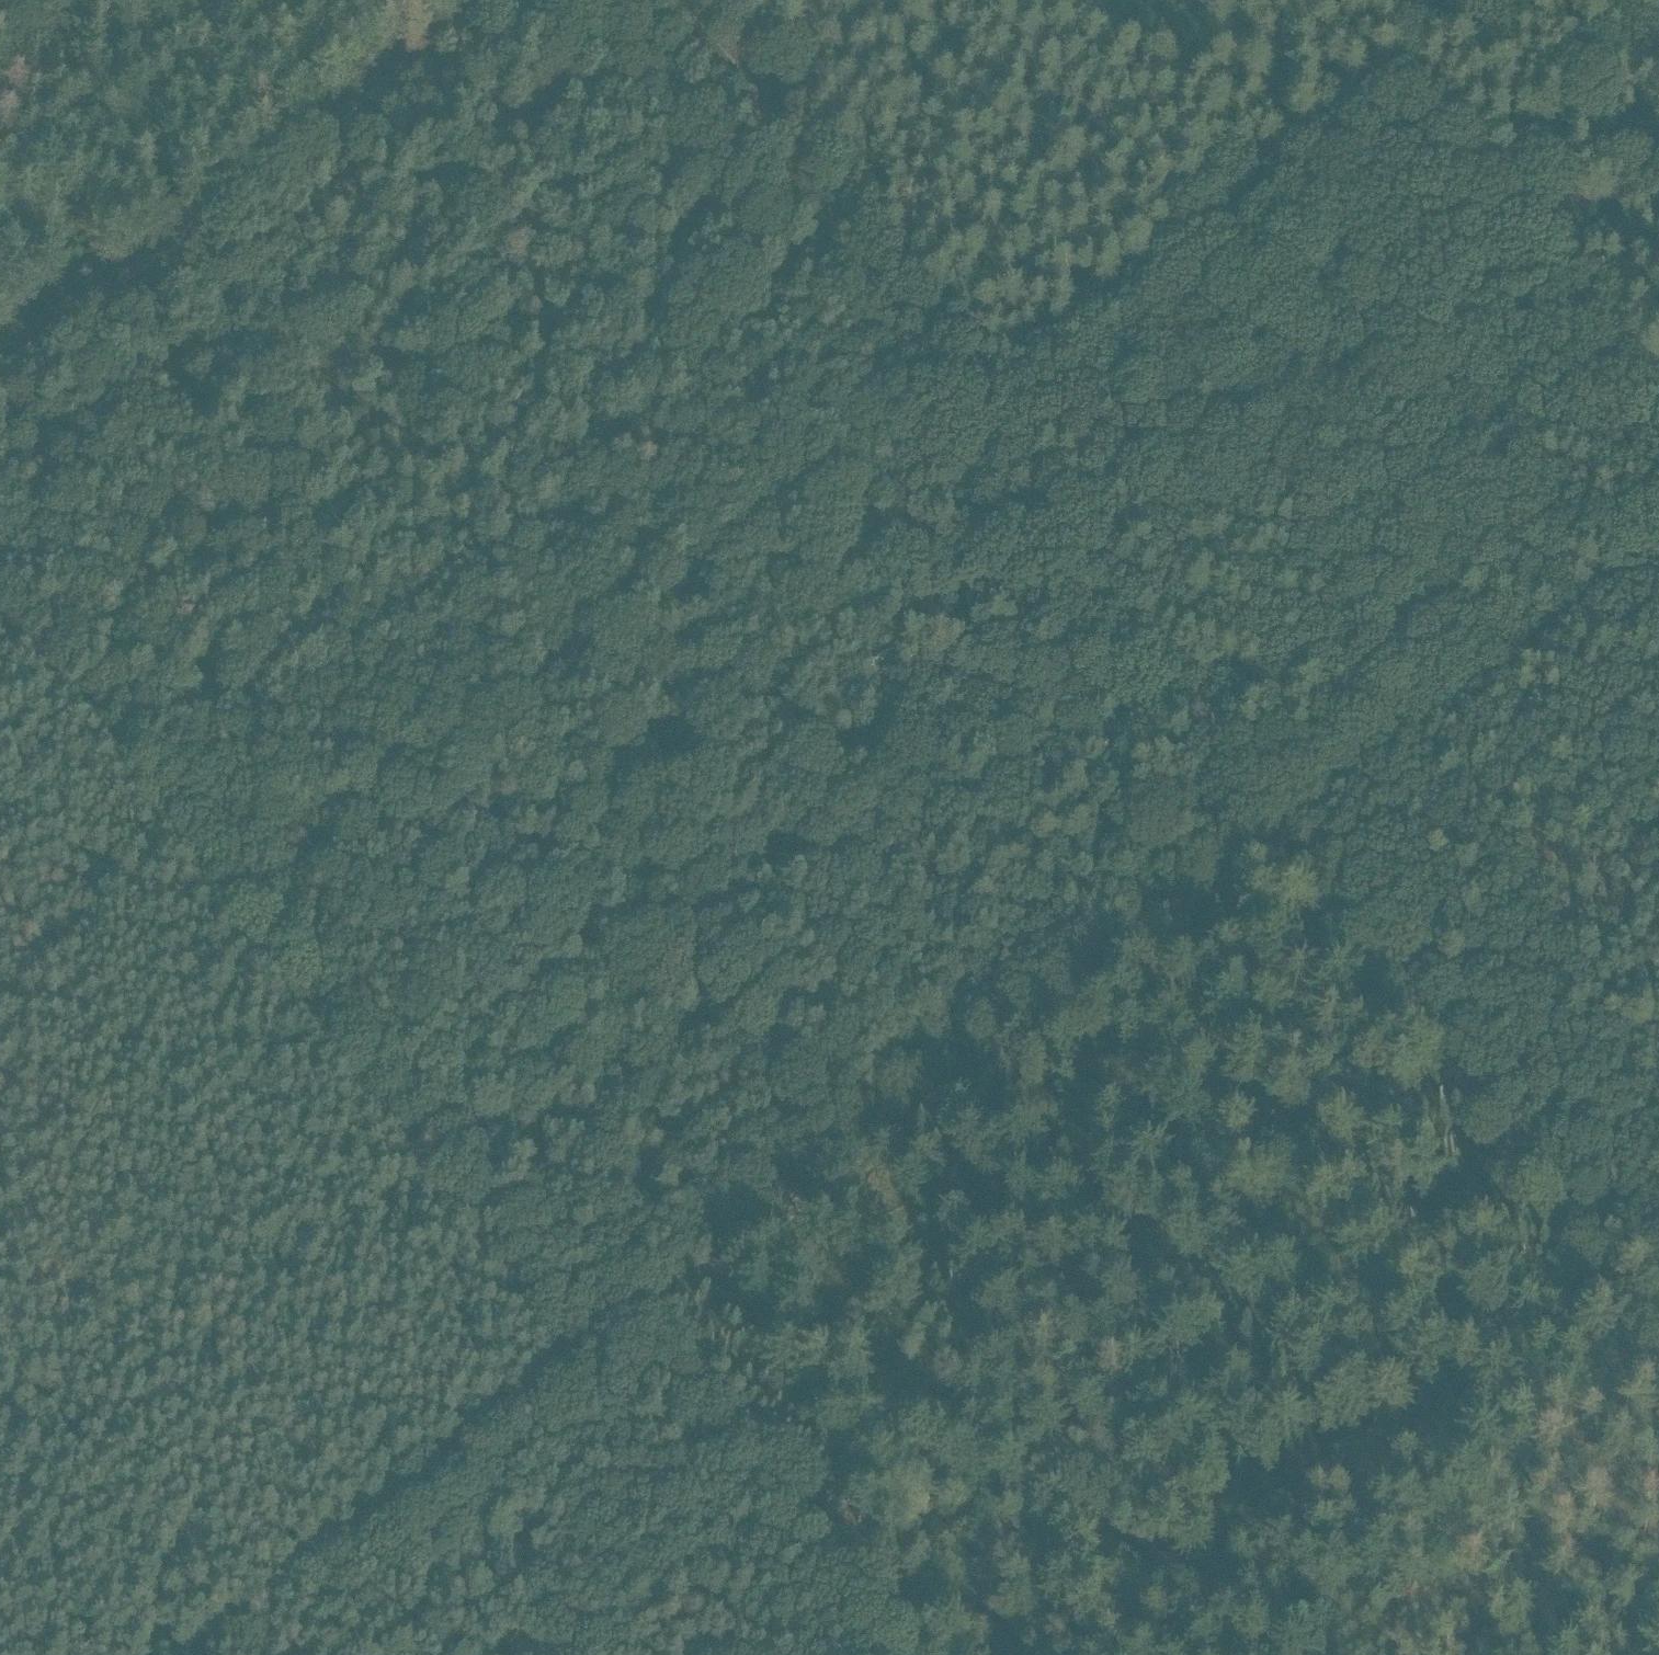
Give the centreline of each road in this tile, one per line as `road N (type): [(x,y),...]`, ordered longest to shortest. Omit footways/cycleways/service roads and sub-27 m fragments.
road 1 (track): [(965,377),(1297,815),(1645,1316)]
road 2 (track): [(220,911),(555,1357),(603,1324),(662,1351),(881,1654)]
road 3 (track): [(965,377),(878,429),(388,801),(220,911)]
road 4 (track): [(603,1324),(1294,811)]
road 5 (track): [(1027,1654),(1613,1277)]
road 6 (track): [(1457,0),(1423,48),(1199,216),(965,377)]
road 7 (track): [(691,0),(965,377)]
road 8 (track): [(1423,48),(1658,366)]
road 9 (track): [(95,732),(220,911)]
road 10 (track): [(95,732),(0,602)]

